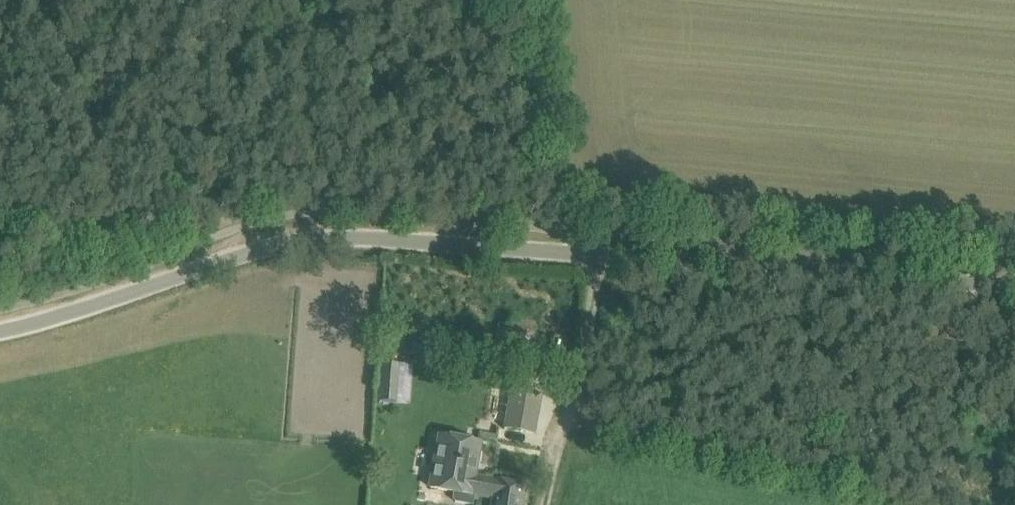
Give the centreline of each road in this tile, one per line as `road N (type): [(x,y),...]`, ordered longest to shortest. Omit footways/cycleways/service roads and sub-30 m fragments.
road 1 (unclassified): [(596,254),(342,236),(298,241),(0,330)]
road 2 (unclassified): [(596,254),(1014,285)]
road 3 (track): [(265,247),(218,221),(0,190)]
road 4 (track): [(596,254),(584,347),(544,504)]

